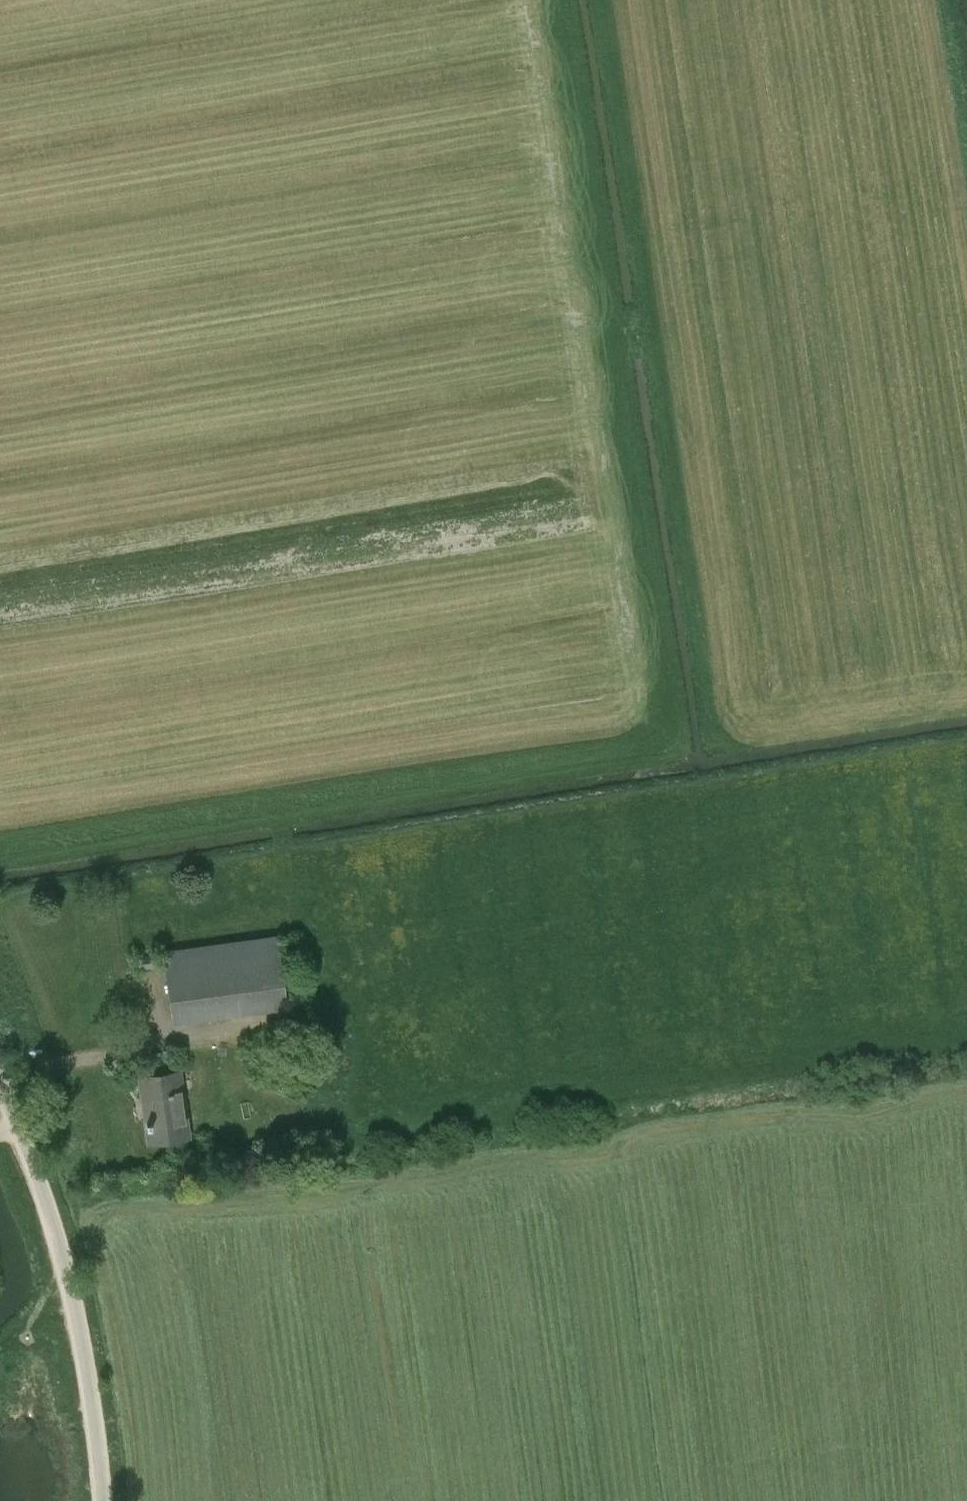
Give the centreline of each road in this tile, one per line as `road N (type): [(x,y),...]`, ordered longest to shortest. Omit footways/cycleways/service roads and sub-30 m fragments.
road 1 (unclassified): [(102,1500),(84,1335),(53,1224),(0,1096)]

